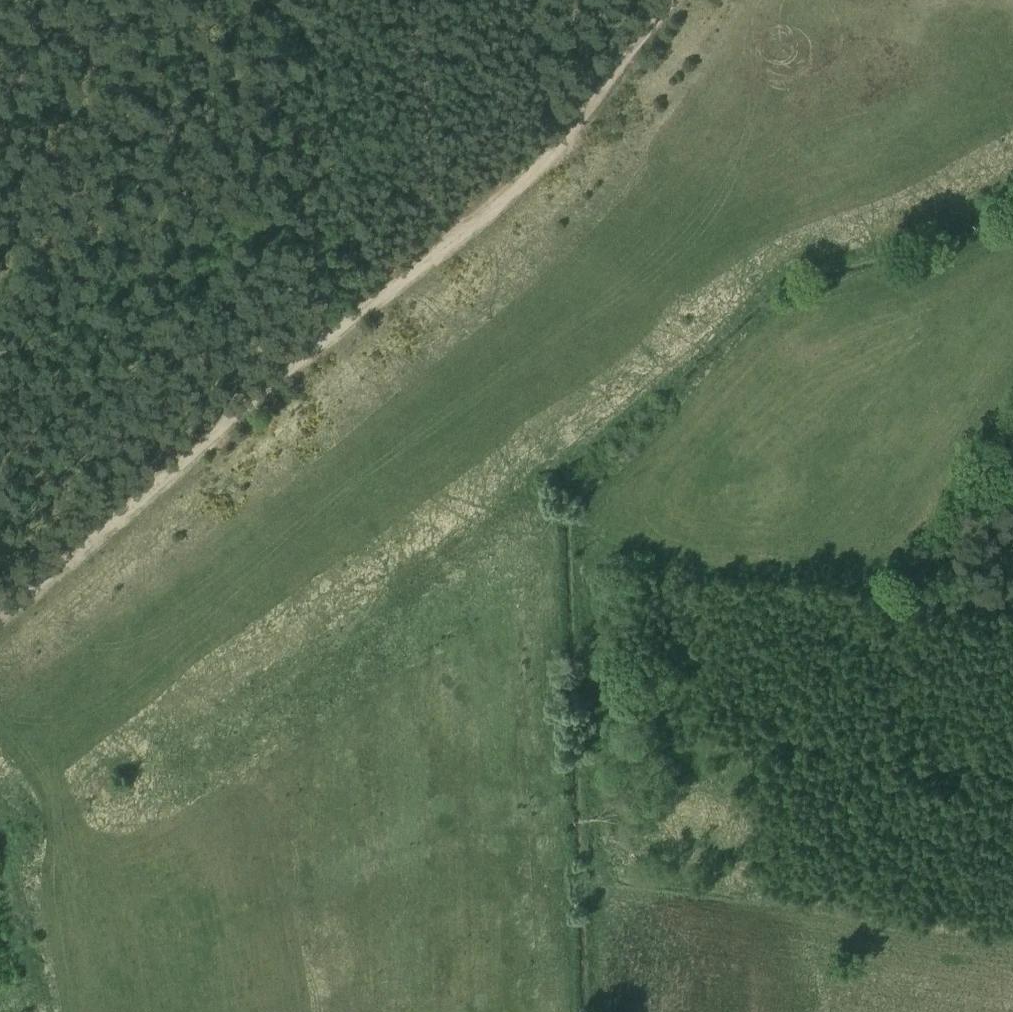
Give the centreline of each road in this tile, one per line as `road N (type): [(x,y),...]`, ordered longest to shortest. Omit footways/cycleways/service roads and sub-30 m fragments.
road 1 (track): [(456,236),(0,617)]
road 2 (track): [(672,0),(555,153),(456,236)]

